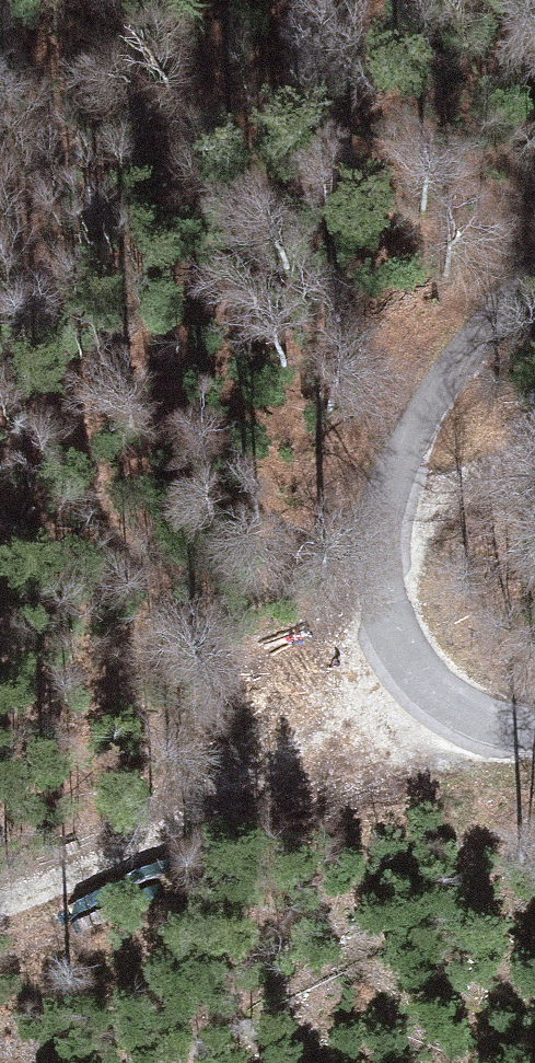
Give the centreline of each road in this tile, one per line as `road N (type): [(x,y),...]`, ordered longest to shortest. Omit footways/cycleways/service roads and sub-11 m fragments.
road 1 (unclassified): [(534,269),(420,400),(385,467),(376,541),(386,608),(418,665),(462,714),(534,732)]
road 2 (track): [(418,665),(0,875)]
road 3 (track): [(385,467),(534,440)]

